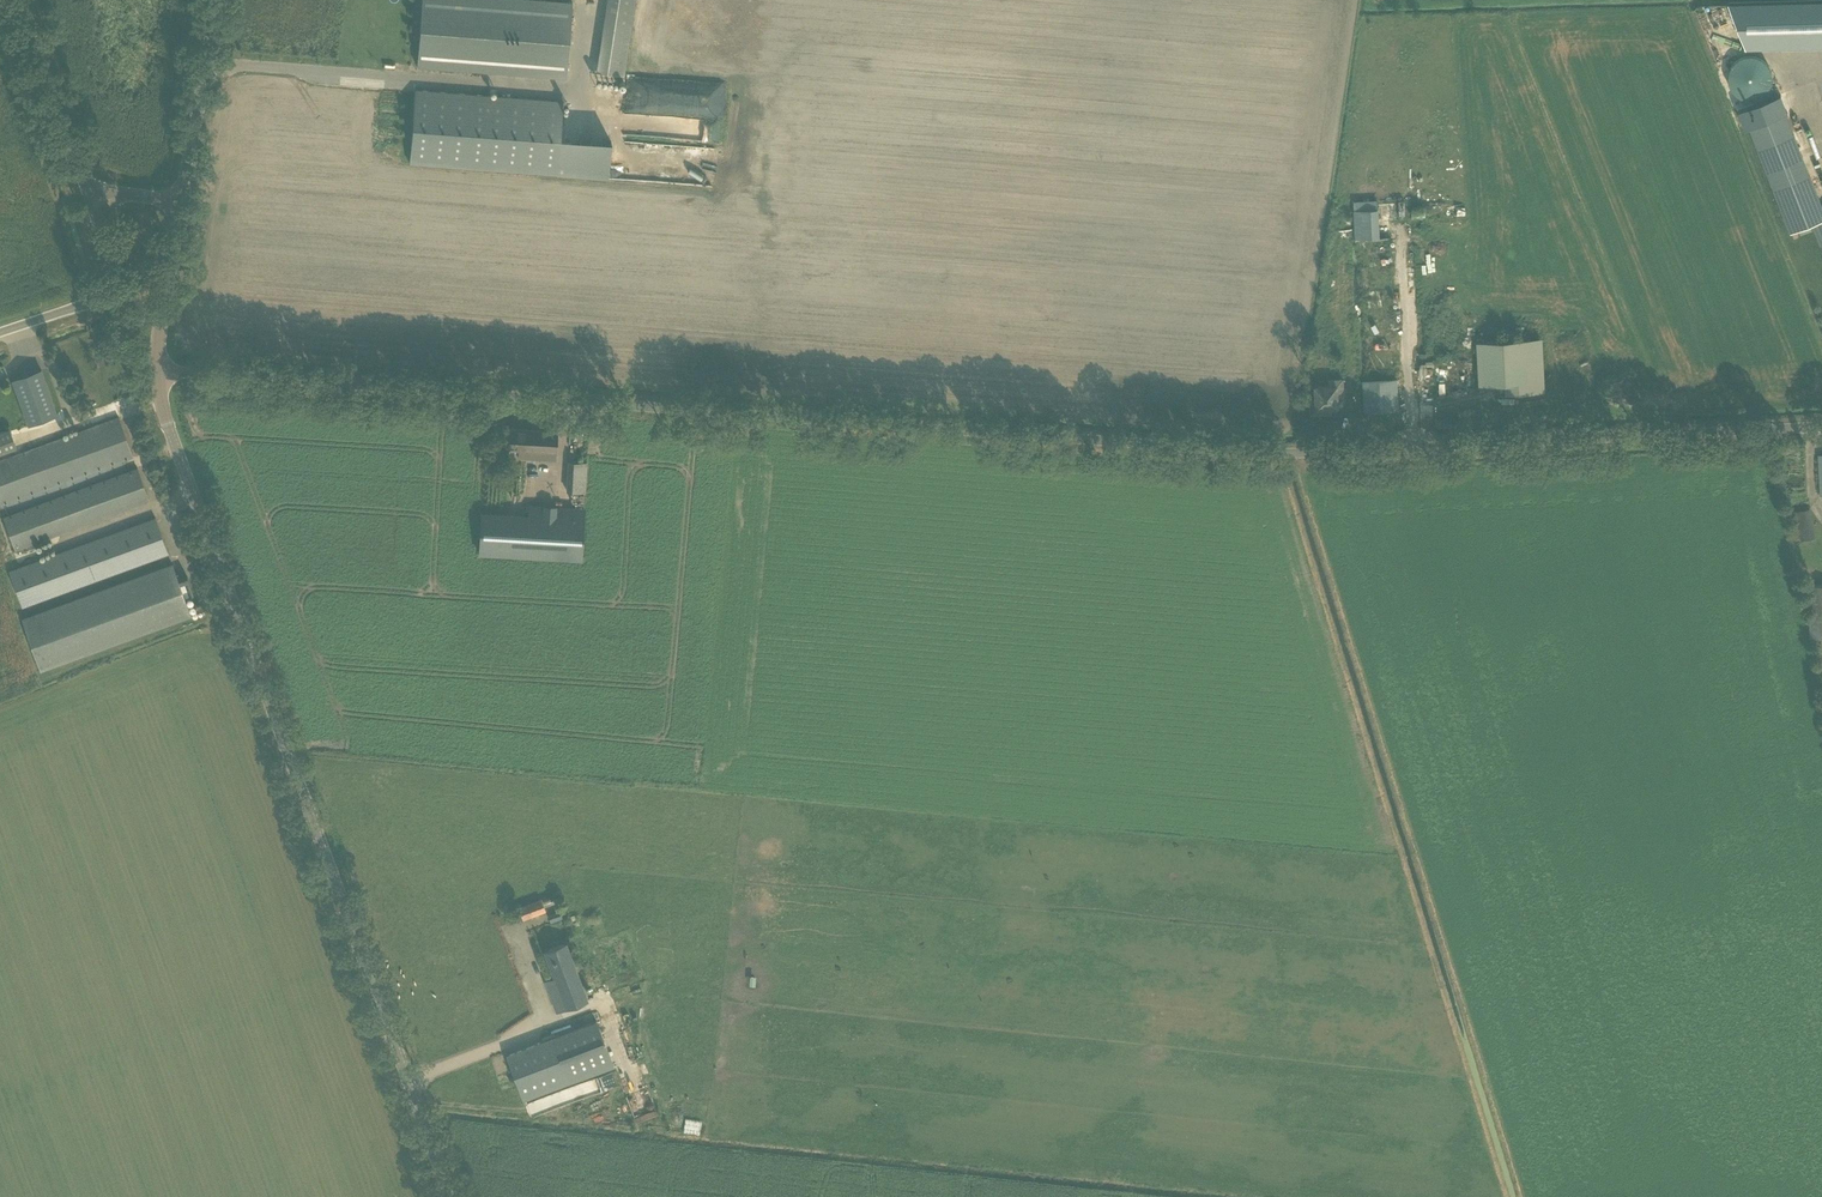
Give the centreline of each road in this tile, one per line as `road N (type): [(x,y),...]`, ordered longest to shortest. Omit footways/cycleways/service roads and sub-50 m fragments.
road 1 (unclassified): [(157,367),(1299,454),(1821,429)]
road 2 (unclassified): [(450,1196),(165,415),(157,367)]
road 3 (unclassified): [(0,333),(95,300),(106,287),(113,270),(87,185)]
road 4 (unclassified): [(182,199),(217,0)]
road 5 (unclassified): [(87,185),(20,0)]
road 6 (unclassified): [(157,367),(182,199)]

